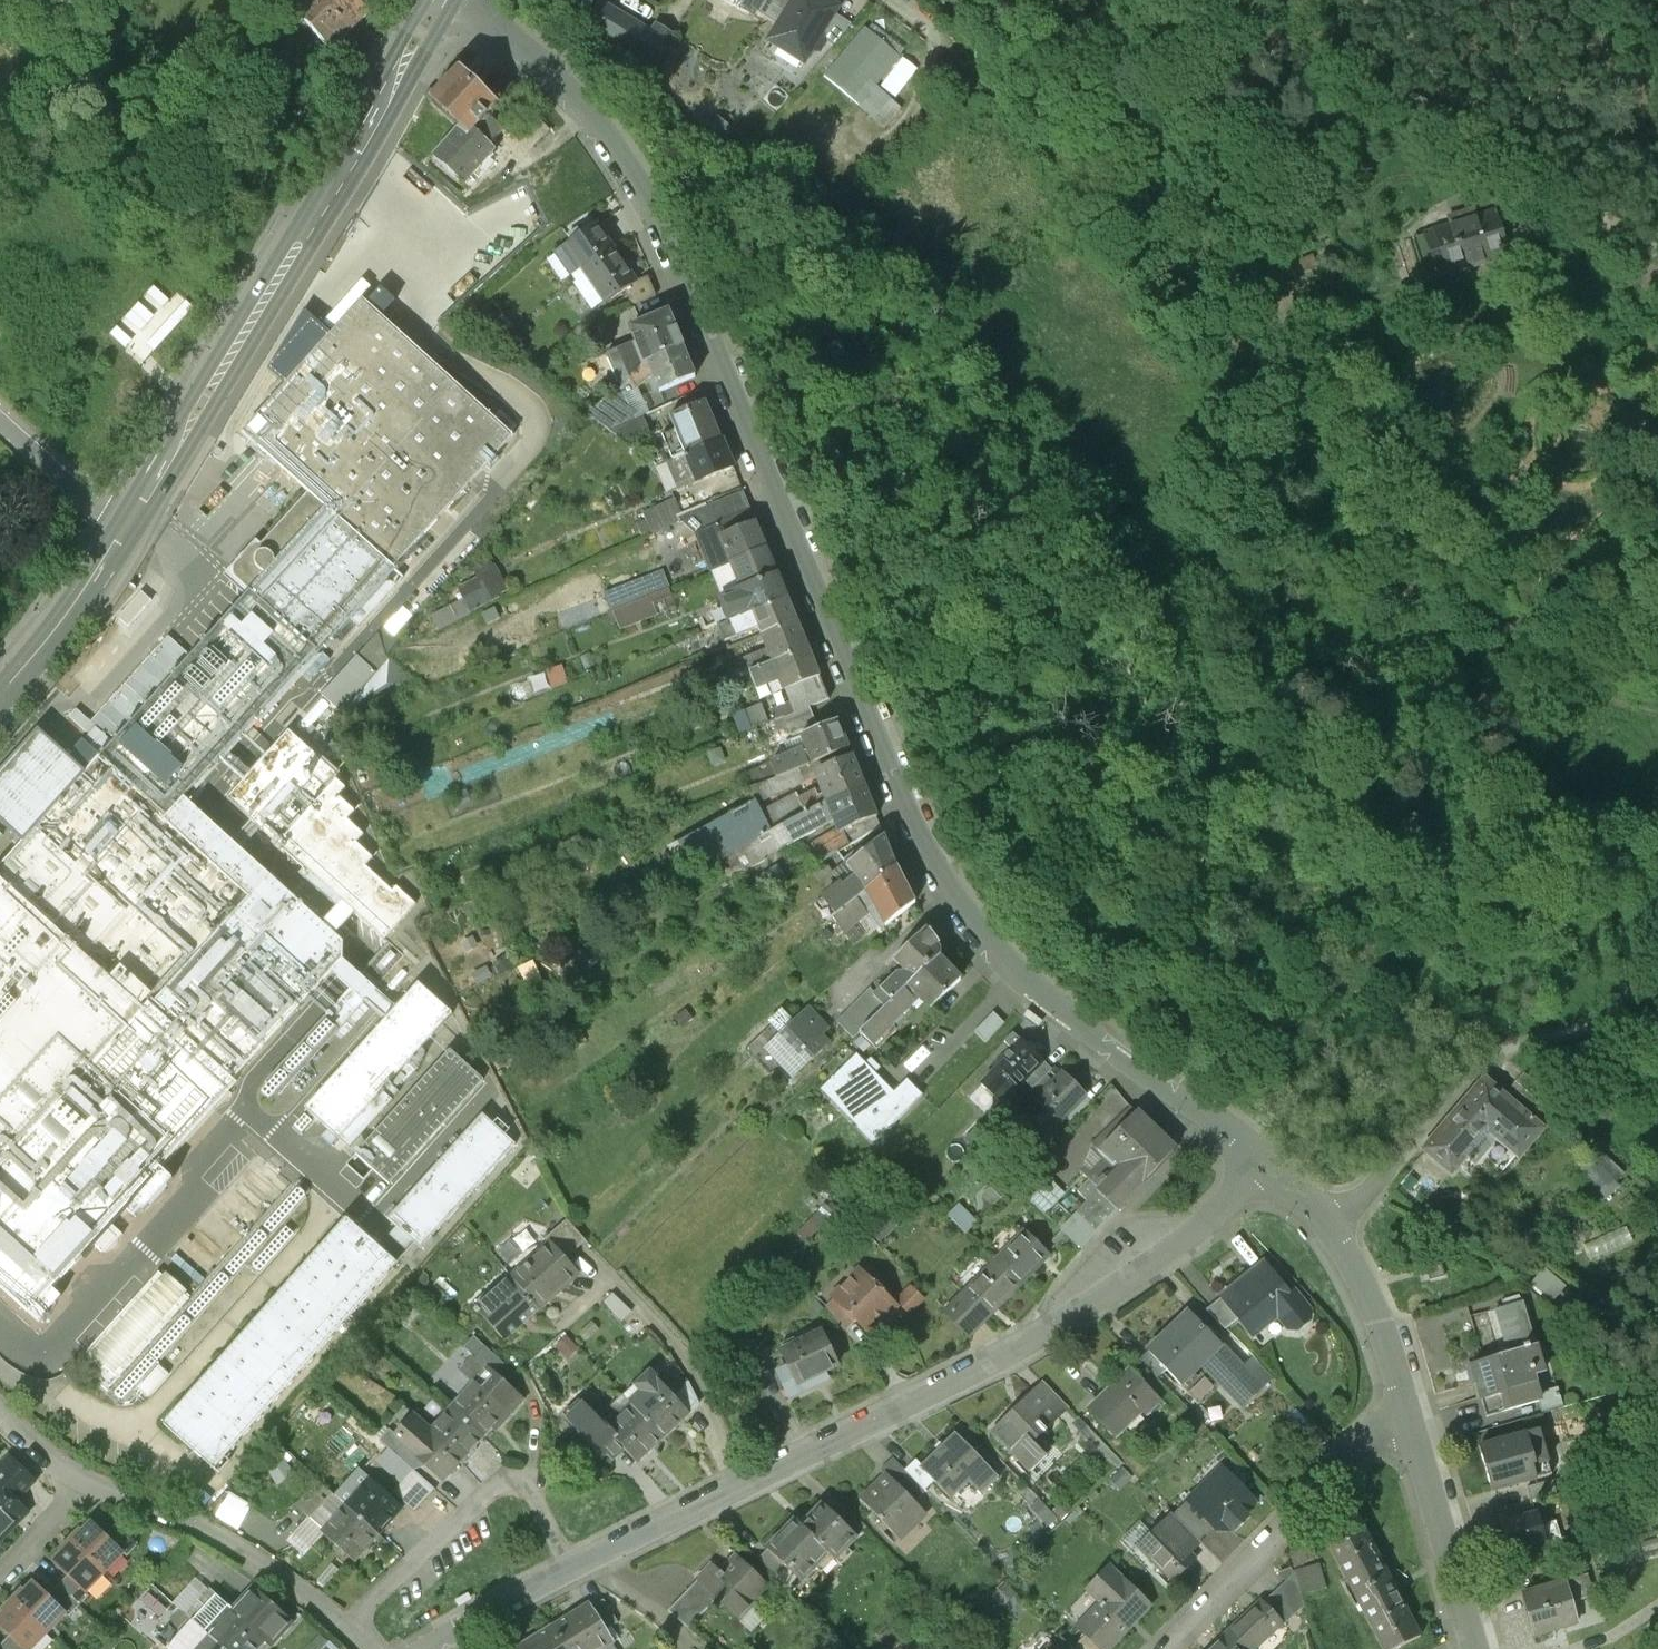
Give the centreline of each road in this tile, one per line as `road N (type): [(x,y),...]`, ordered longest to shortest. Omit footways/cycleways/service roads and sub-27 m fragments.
road 1 (residential): [(458,0),(520,46),(637,192),(889,788),(960,921),(1255,1158)]
road 2 (track): [(961,49),(1498,627),(1577,682),(1657,709)]
road 3 (primary): [(0,696),(73,602),(180,434),(440,0)]
road 4 (residential): [(586,1563),(1008,1357),(1198,1230),(1255,1158)]
road 5 (track): [(889,788),(998,753),(1074,708),(1171,588),(1321,437)]
road 6 (track): [(1657,1019),(1530,1040),(1478,1063),(1333,1227)]
road 7 (residential): [(586,1563),(516,1473),(349,1623)]
road 8 (residential): [(1412,1420),(1349,1465),(1169,1648)]
road 9 (residential): [(1255,1158),(1333,1227),(1362,1280),(1412,1420)]
road 10 (residential): [(349,1623),(198,1527),(92,1486)]
road 11 (residential): [(885,0),(961,49),(982,129),(923,184)]
road 12 (residential): [(1412,1420),(1478,1648)]
road 13 (residential): [(430,1648),(586,1563)]
road 14 (track): [(1528,654),(1598,577),(1622,573),(1657,584)]
road 15 (residential): [(92,1486),(0,1576)]

